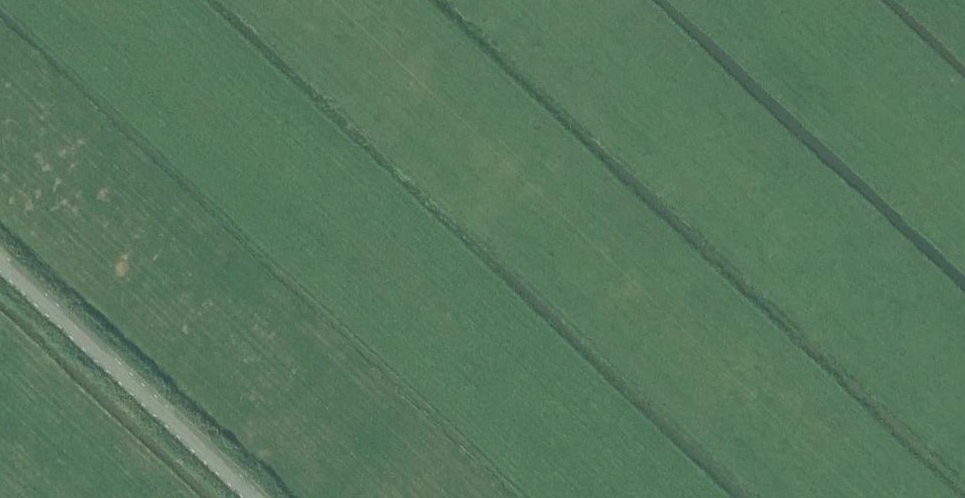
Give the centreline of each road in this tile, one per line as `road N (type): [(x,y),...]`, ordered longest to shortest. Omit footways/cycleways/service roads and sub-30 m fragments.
road 1 (unclassified): [(250,497),(0,268)]

